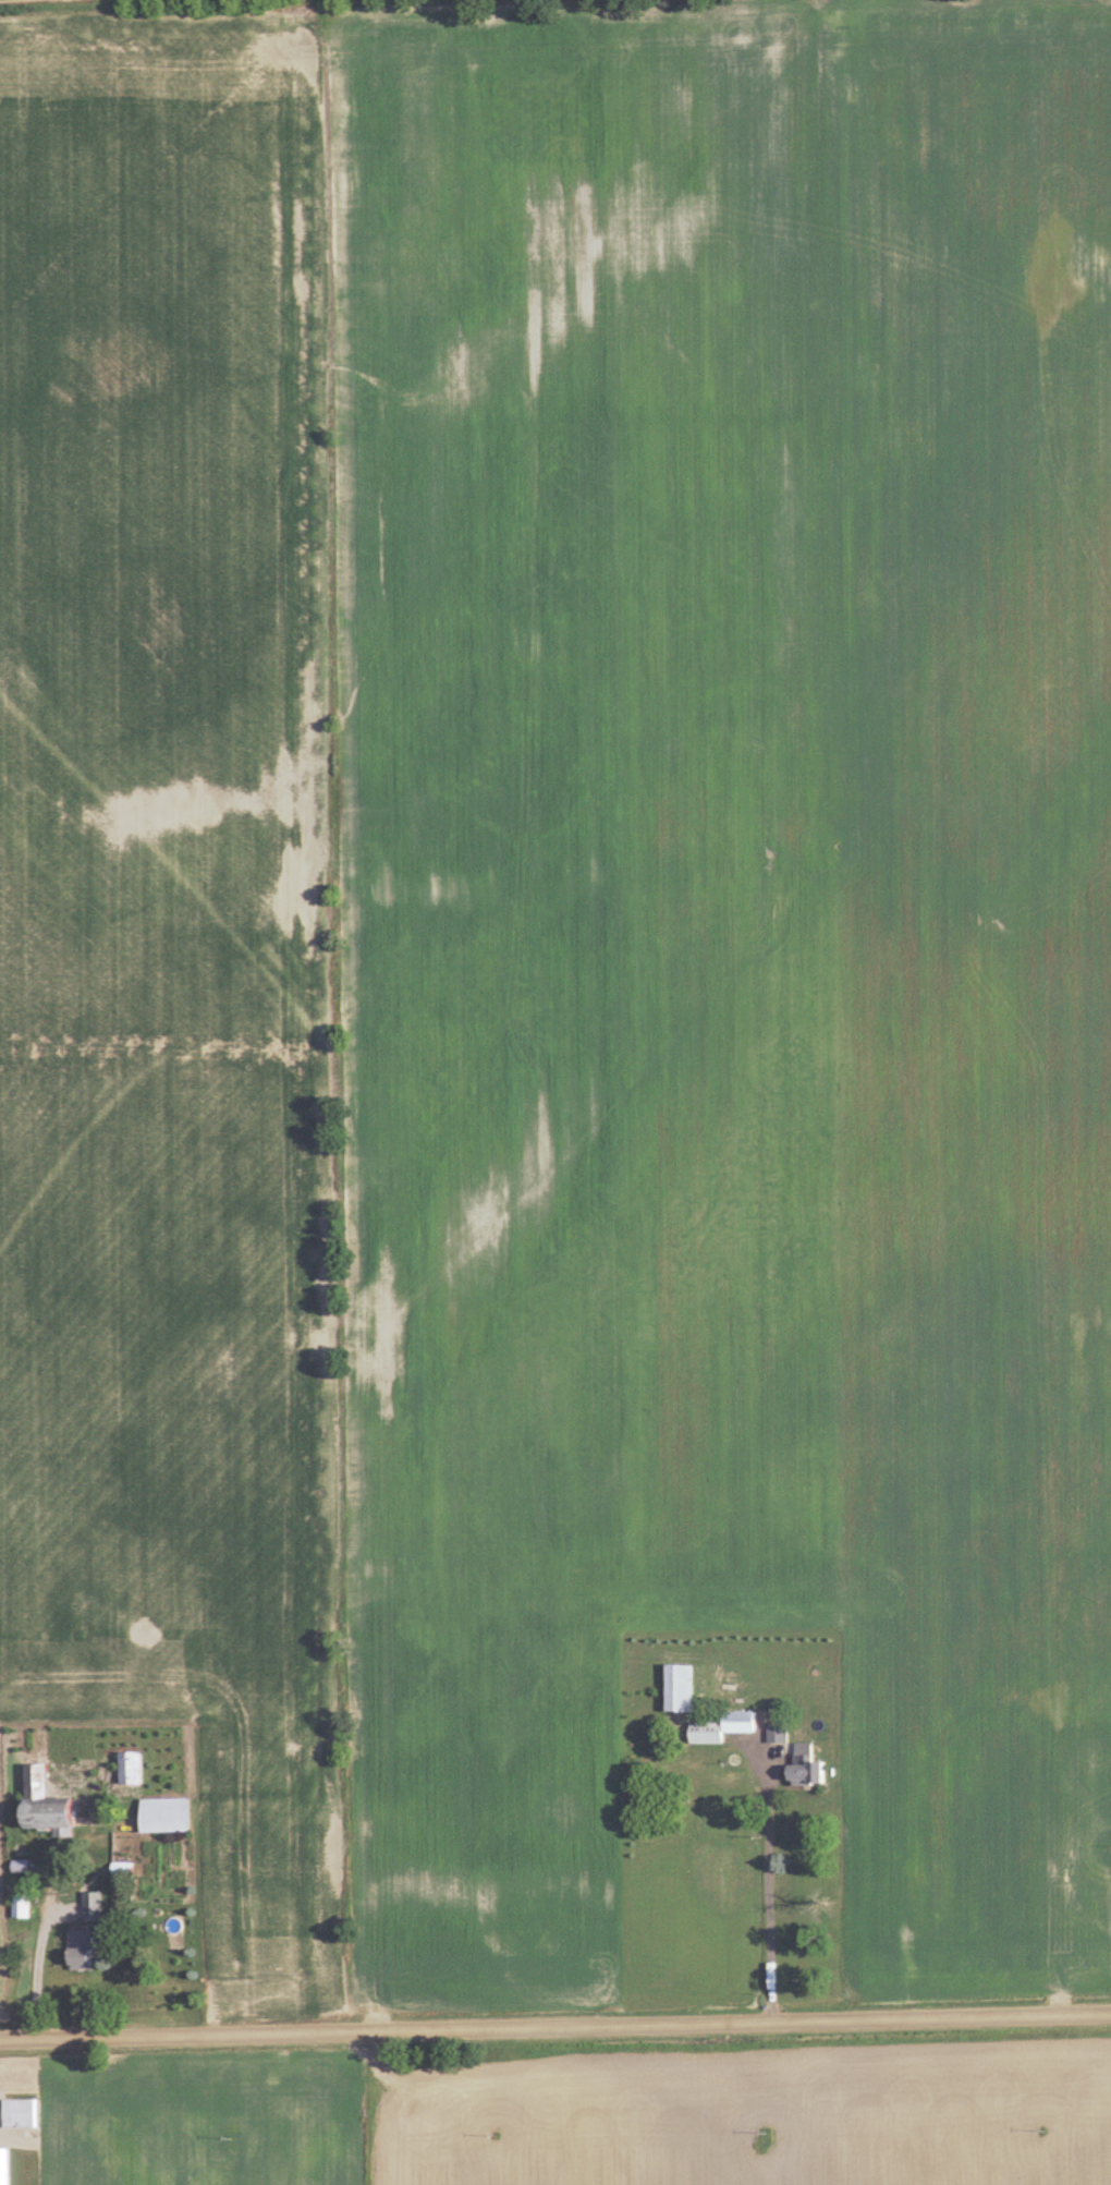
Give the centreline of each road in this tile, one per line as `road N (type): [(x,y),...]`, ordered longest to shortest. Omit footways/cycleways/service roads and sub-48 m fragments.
road 1 (residential): [(0,2042),(1110,2014)]

